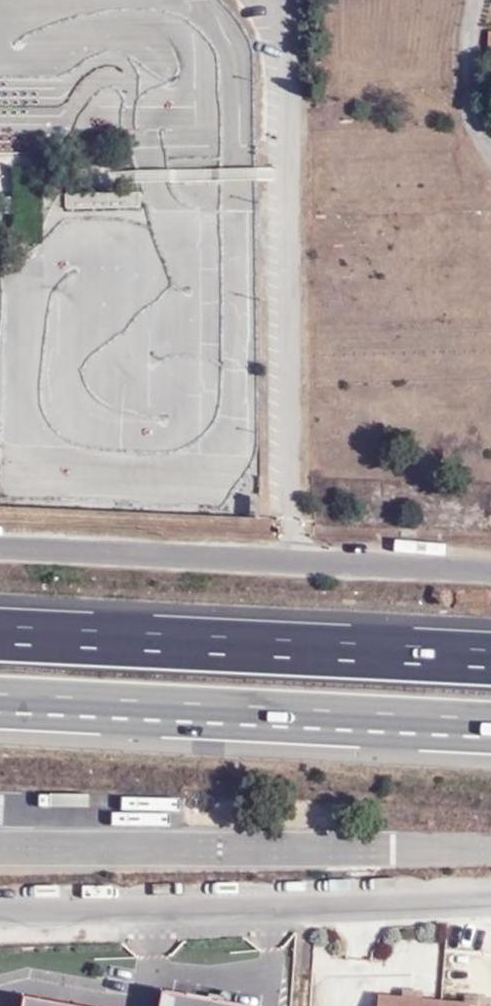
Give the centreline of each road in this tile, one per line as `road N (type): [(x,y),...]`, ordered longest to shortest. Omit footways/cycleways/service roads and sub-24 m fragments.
road 1 (motorway): [(490,659),(0,635)]
road 2 (motorway): [(0,696),(490,720)]
road 3 (unclassified): [(490,575),(0,551)]
road 4 (residential): [(490,898),(0,913)]

